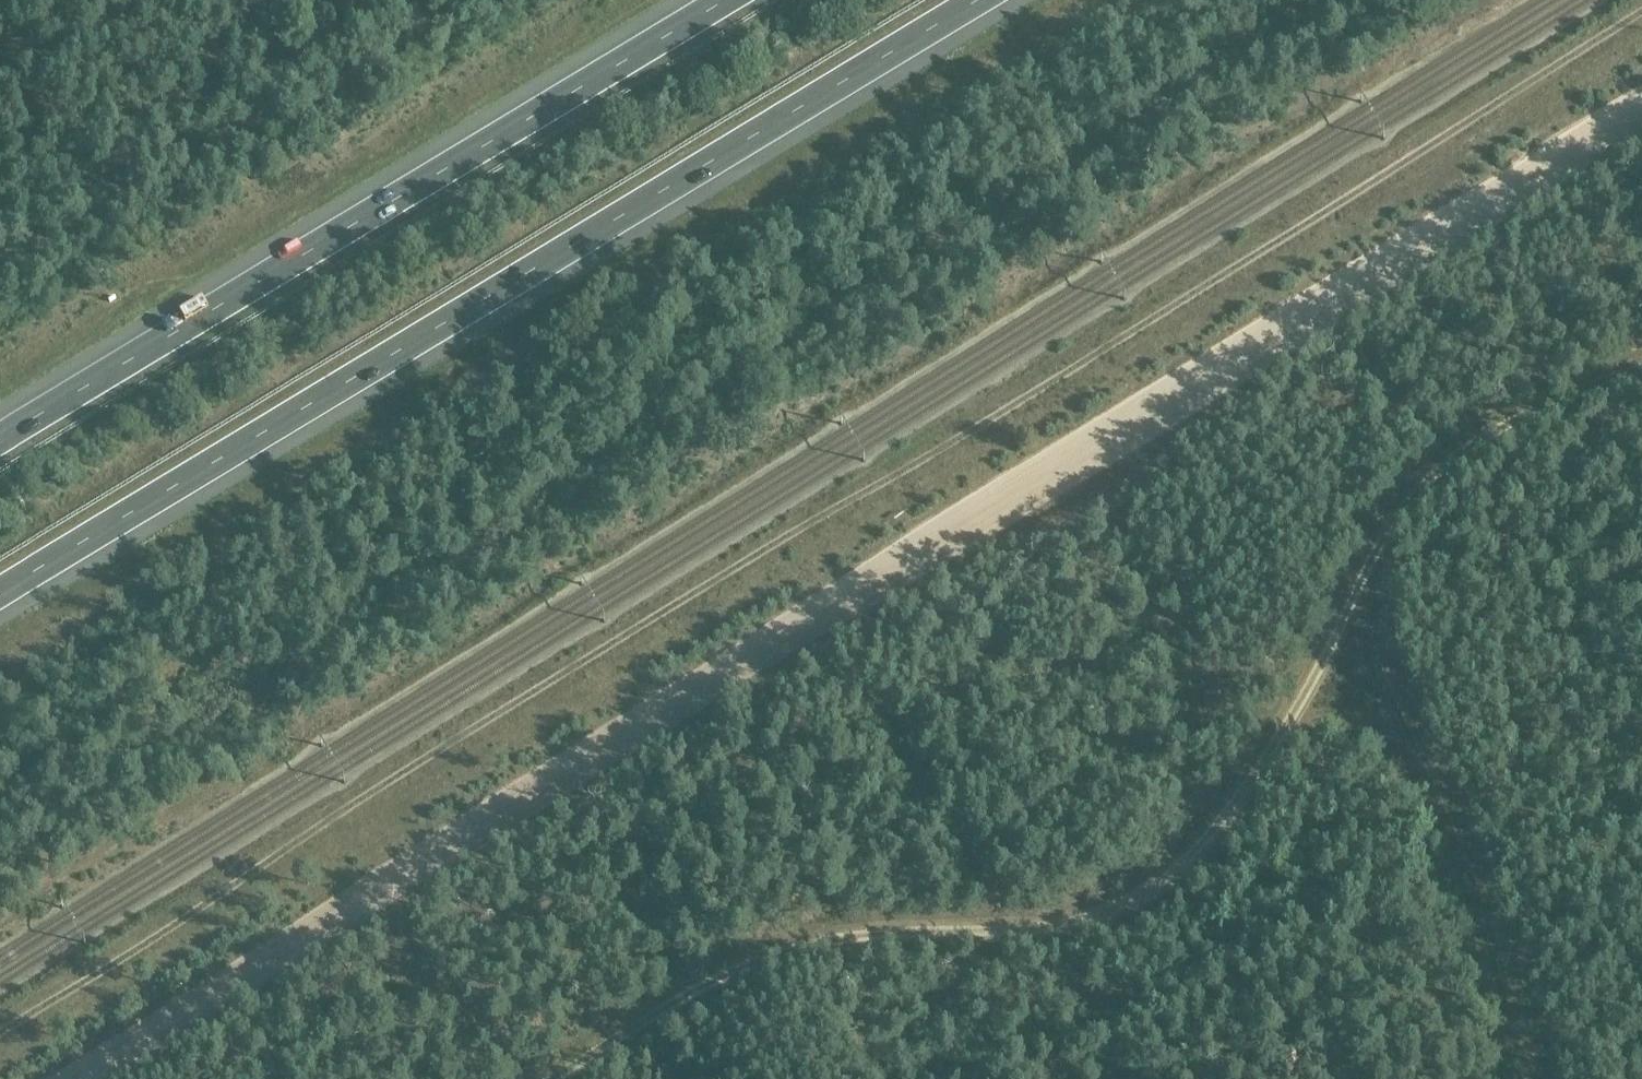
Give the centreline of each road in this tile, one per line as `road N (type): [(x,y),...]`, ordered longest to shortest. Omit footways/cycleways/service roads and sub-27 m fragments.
road 1 (track): [(0,1034),(458,738),(998,417),(1641,15)]
road 2 (motorway): [(0,596),(985,0)]
road 3 (motorway): [(726,0),(0,438)]

